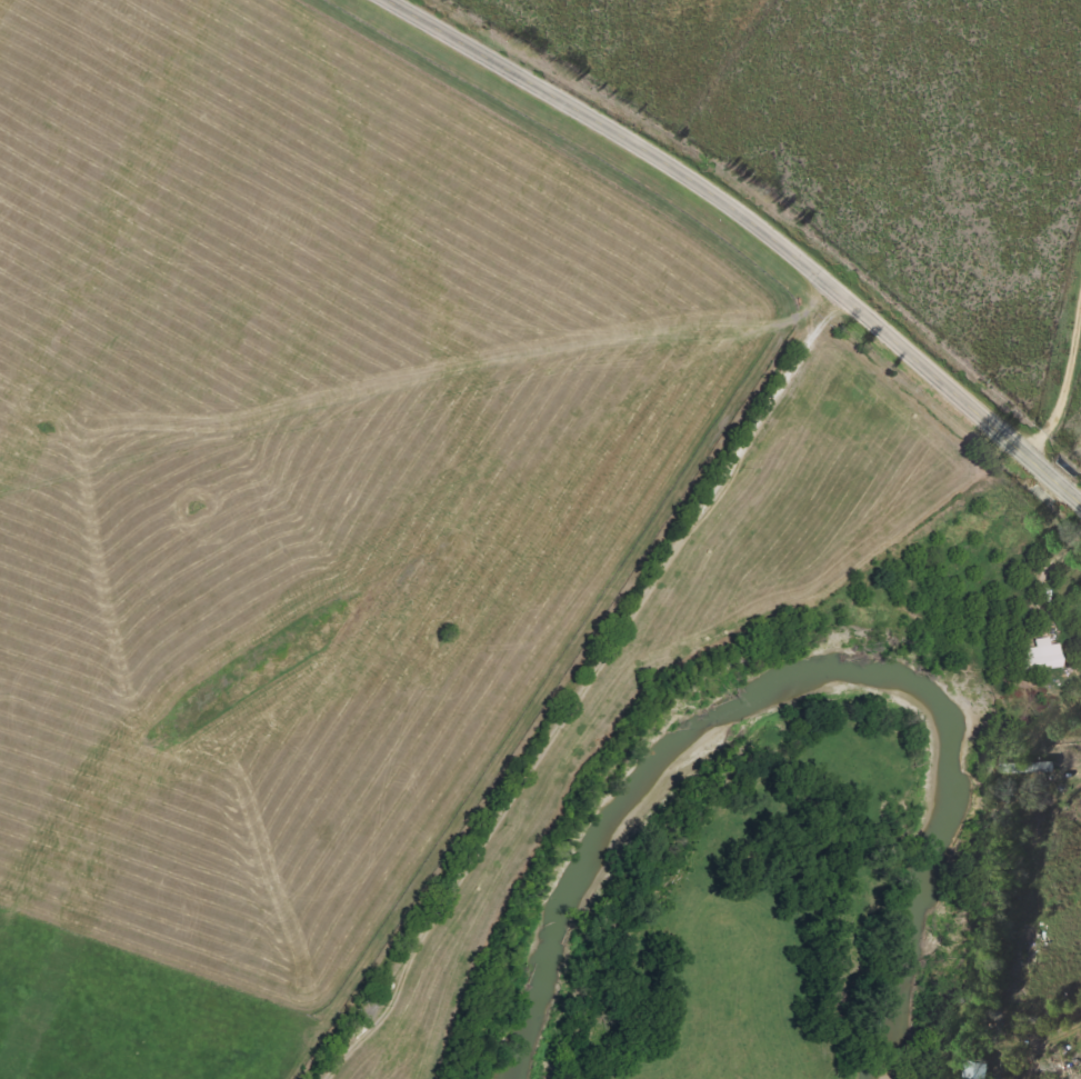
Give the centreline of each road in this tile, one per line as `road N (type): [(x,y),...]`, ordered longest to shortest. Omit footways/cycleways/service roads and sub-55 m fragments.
road 1 (secondary): [(385,0),(715,197),(1080,505)]

